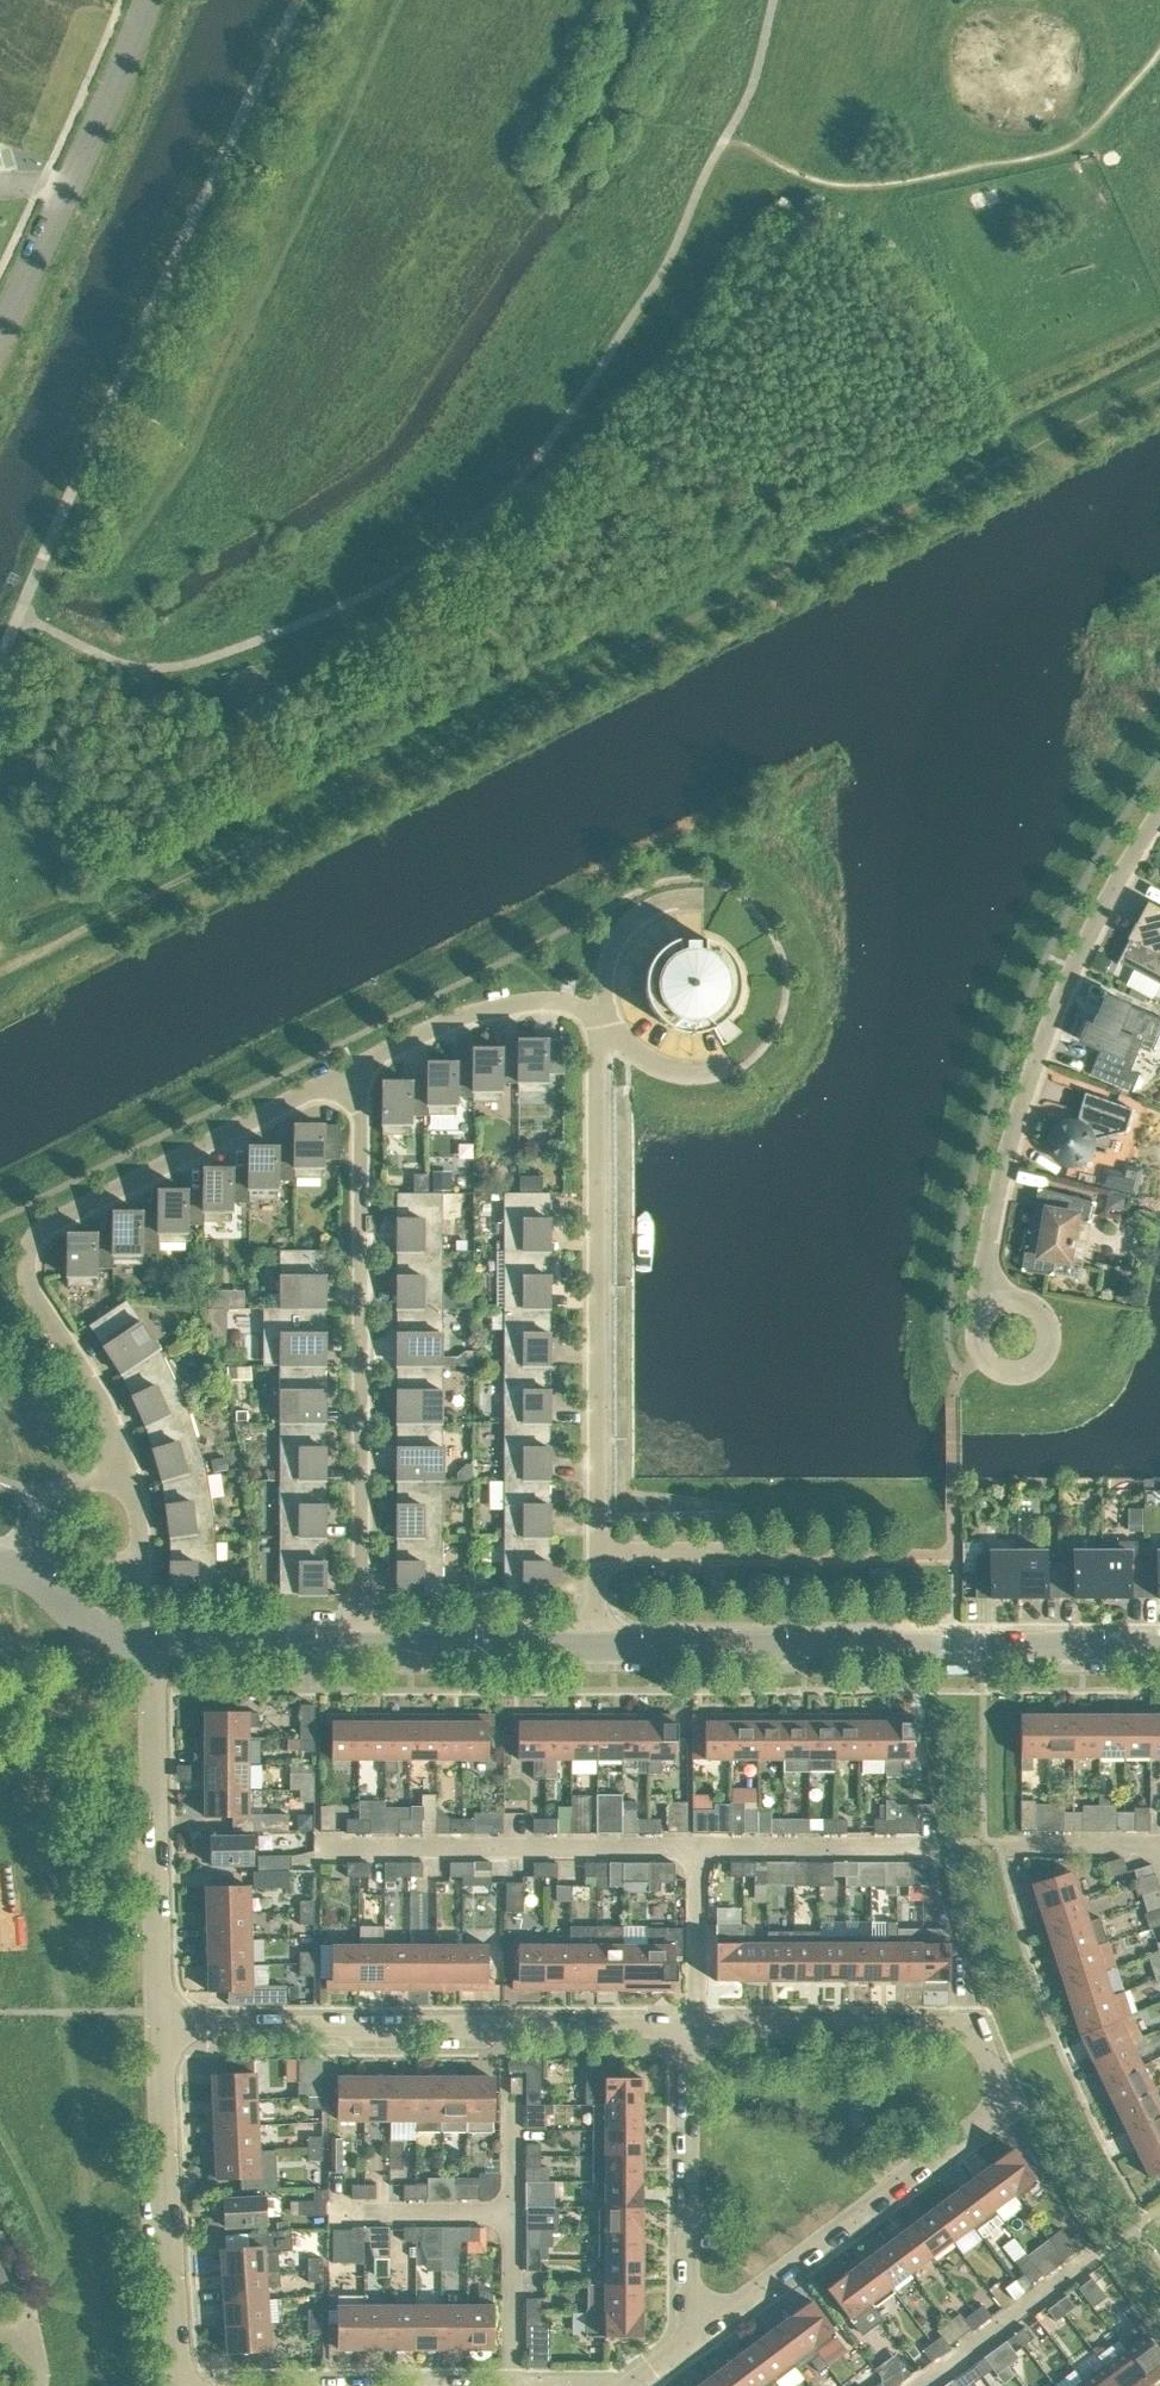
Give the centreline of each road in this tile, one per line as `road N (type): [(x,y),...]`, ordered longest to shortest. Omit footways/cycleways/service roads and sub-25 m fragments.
road 1 (track): [(1159,381),(5,972)]
road 2 (residential): [(593,1555),(598,1036),(554,1015),(463,1017),(351,1079)]
road 3 (residential): [(680,2028),(967,2024),(1005,2103),(693,2339)]
road 4 (residential): [(351,1079),(59,1221),(30,1250),(33,1290),(104,1402),(127,1476)]
road 5 (residential): [(359,1647),(358,1104),(351,1079)]
road 6 (tertiary): [(593,1647),(1159,1647)]
road 7 (residential): [(981,1297),(997,1201),(1031,1082),(1080,957),(1159,817)]
road 8 (residential): [(168,2023),(680,2028)]
road 9 (residential): [(168,2023),(156,1648)]
road 10 (residential): [(179,2385),(168,2023)]
road 11 (residential): [(0,331),(146,0)]
road 12 (residential): [(680,2028),(693,2339)]
road 13 (tertiary): [(359,1647),(593,1647)]
road 14 (residential): [(981,1297),(976,1353),(995,1371),(1031,1374),(1052,1340),(1044,1320),(1005,1301)]
road 15 (residential): [(920,2385),(1084,2262)]
road 16 (tertiary): [(156,1648),(359,1647)]
road 17 (residential): [(1159,1847),(998,1844)]
road 18 (tertiary): [(20,1570),(79,1622),(156,1648)]
road 19 (residential): [(127,1476),(59,1490),(20,1570)]
road 20 (residential): [(593,1555),(743,1554)]

